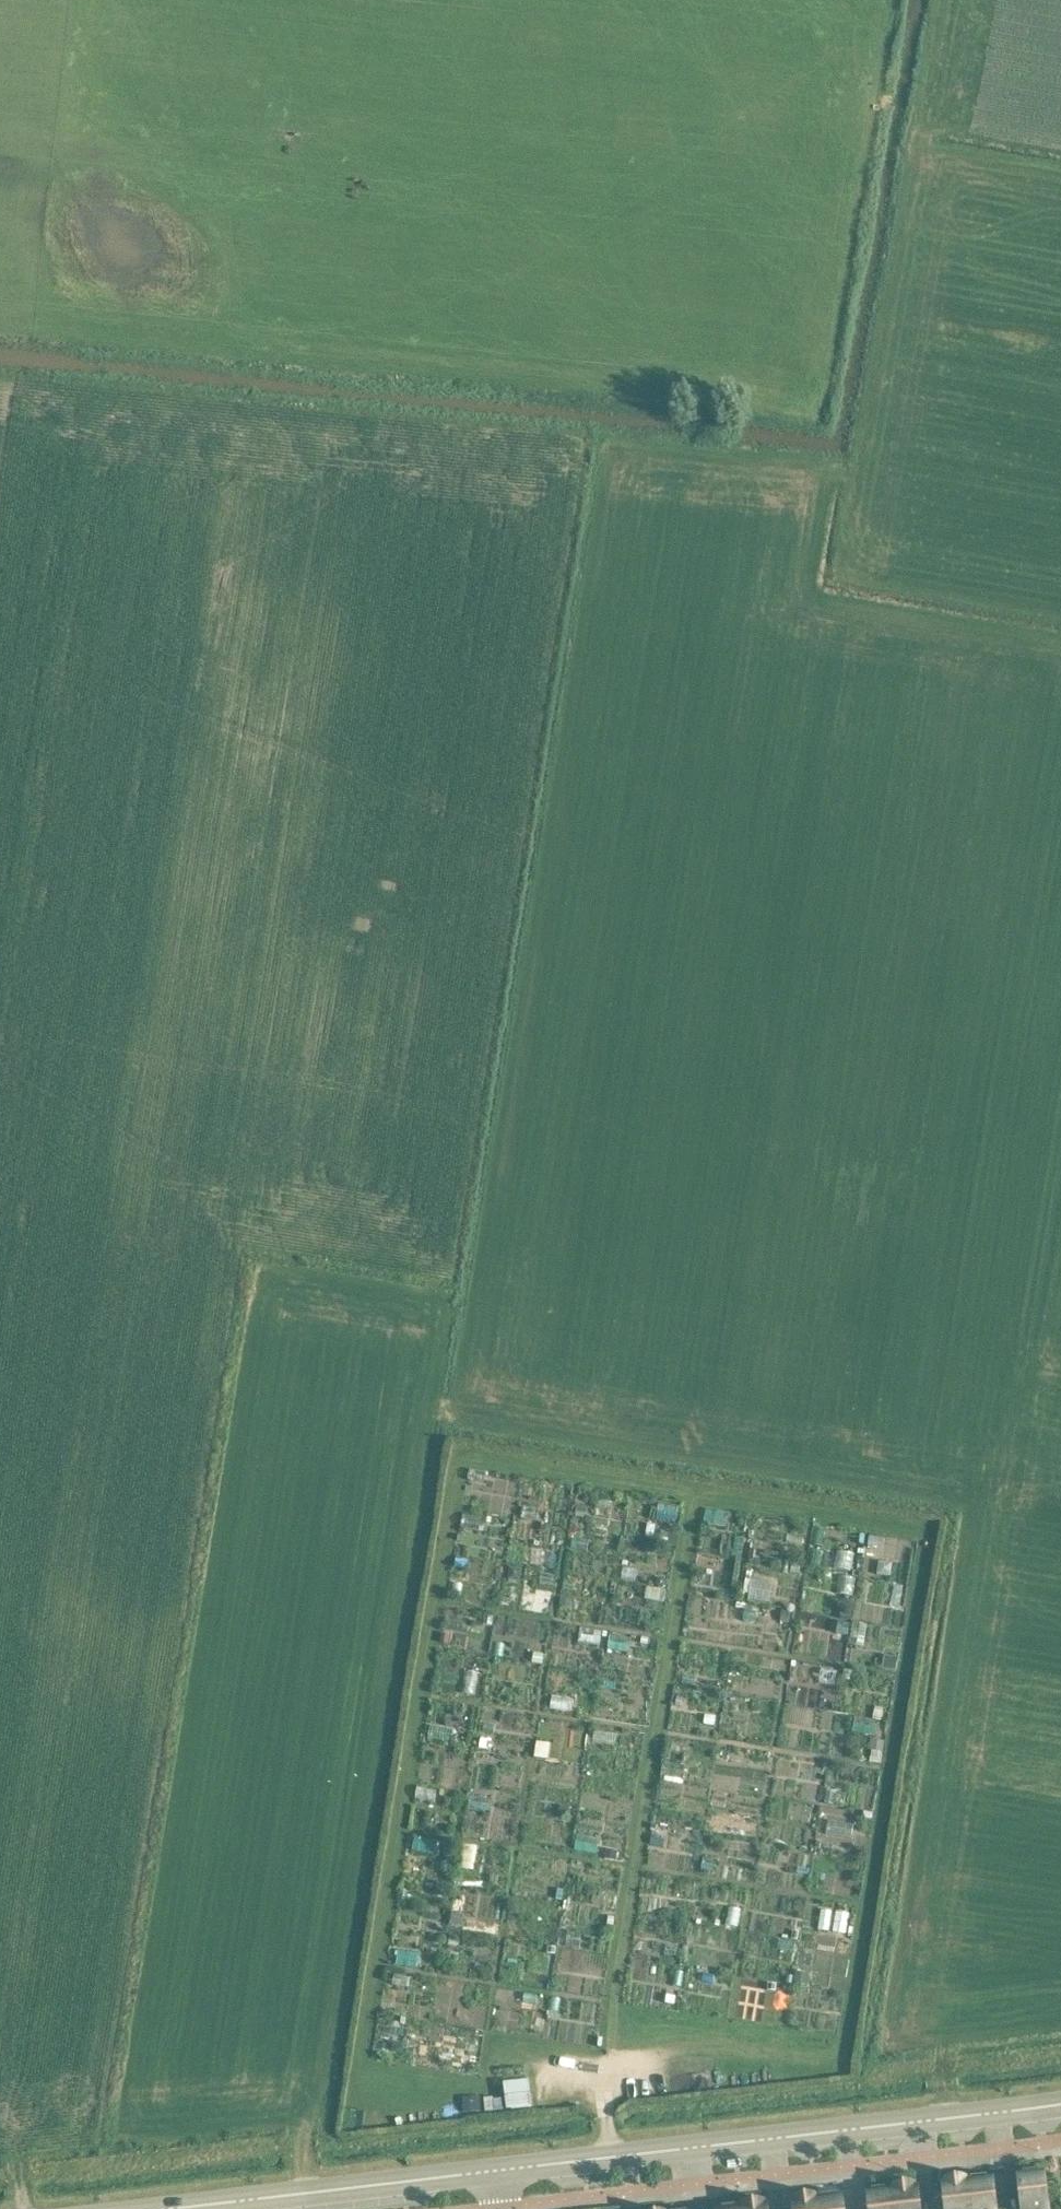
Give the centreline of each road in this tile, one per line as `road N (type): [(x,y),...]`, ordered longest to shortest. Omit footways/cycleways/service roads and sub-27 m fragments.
road 1 (tertiary): [(498,2171),(1060,2104)]
road 2 (tertiary): [(174,2208),(498,2171)]
road 3 (track): [(538,2074),(678,2058)]

